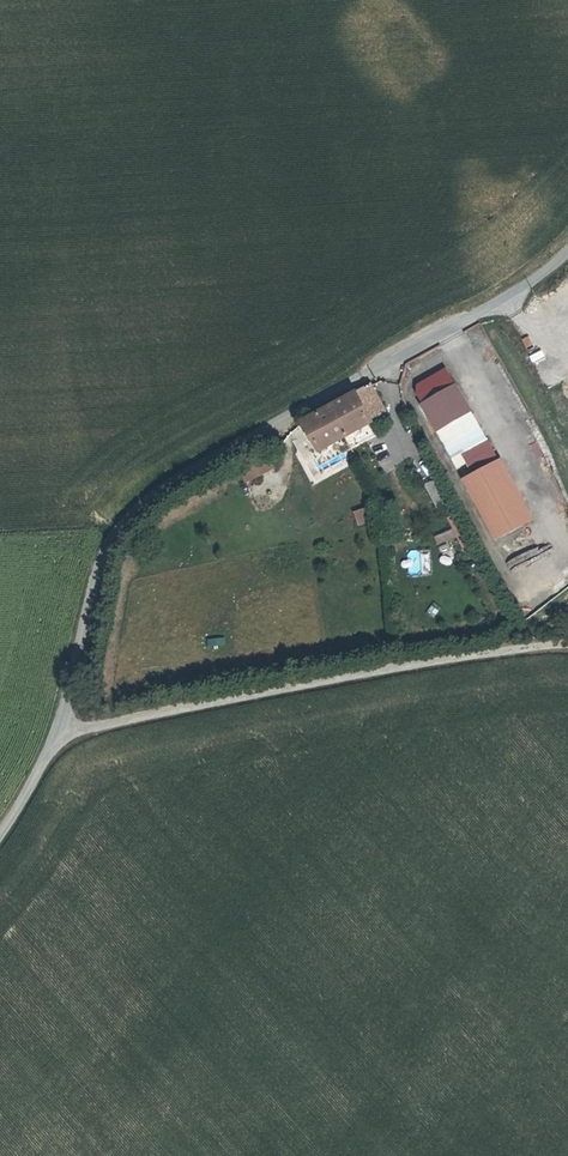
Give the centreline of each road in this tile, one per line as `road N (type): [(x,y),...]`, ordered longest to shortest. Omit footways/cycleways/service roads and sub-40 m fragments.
road 1 (unclassified): [(58,736),(102,561),(140,506),(528,286),(567,252)]
road 2 (unclassified): [(58,736),(263,692),(567,644)]

